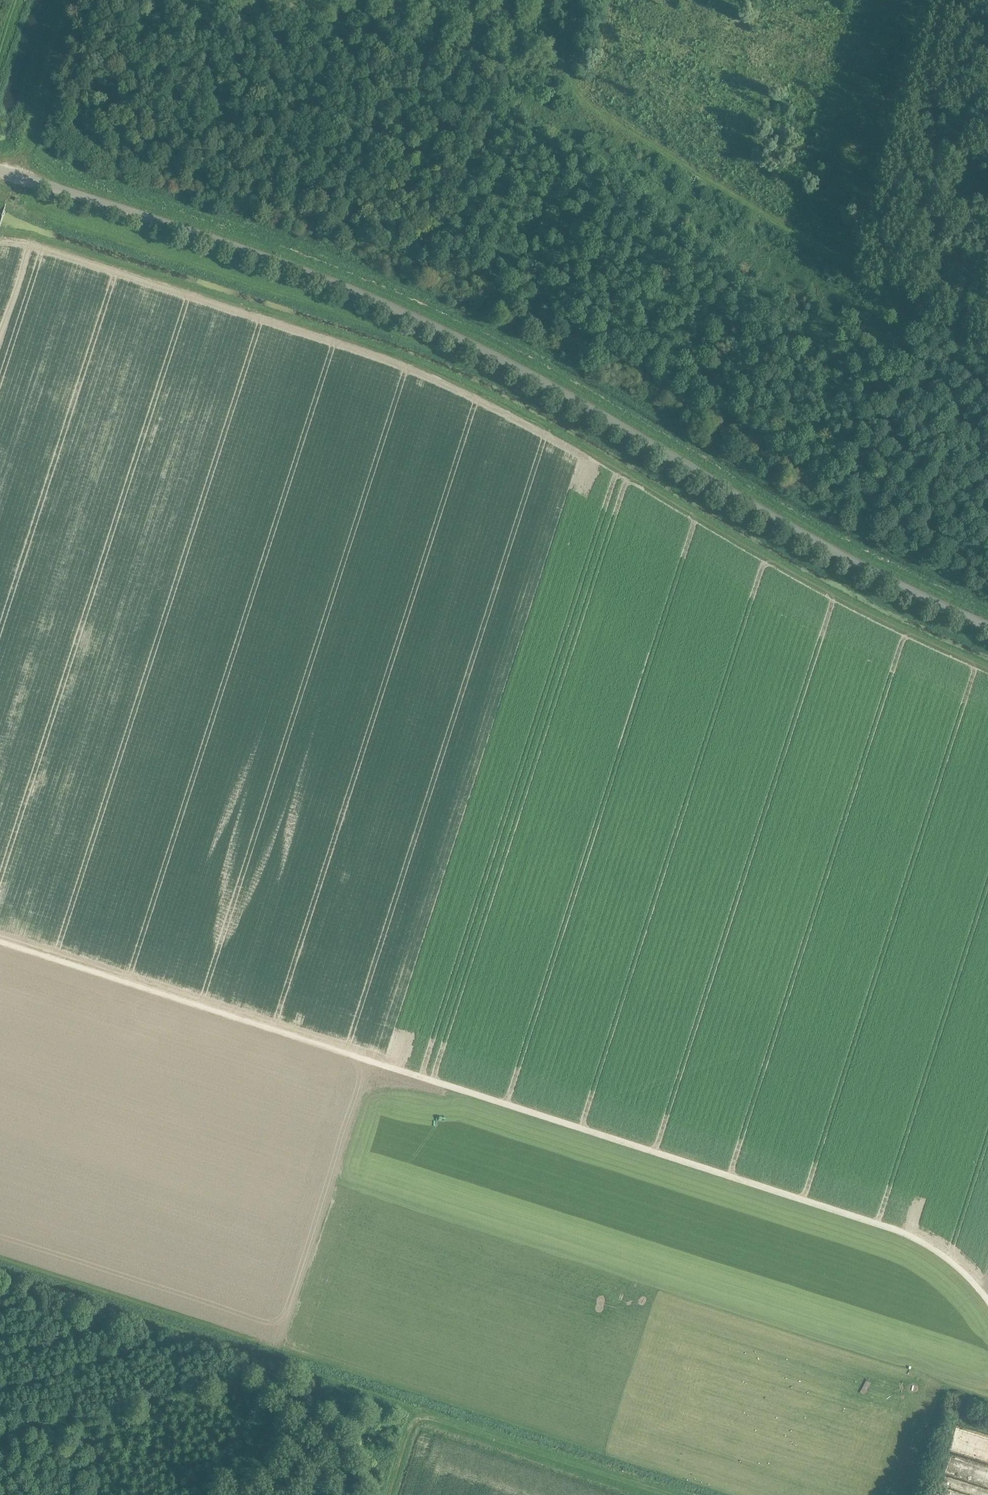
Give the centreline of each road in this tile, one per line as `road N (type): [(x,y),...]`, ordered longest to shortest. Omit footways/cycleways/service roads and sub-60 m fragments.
road 1 (unclassified): [(987,627),(794,530),(488,354),(344,288),(0,172)]
road 2 (track): [(987,361),(937,334),(839,255),(581,92),(584,0)]
road 3 (track): [(389,1494),(416,1412),(673,1494)]

